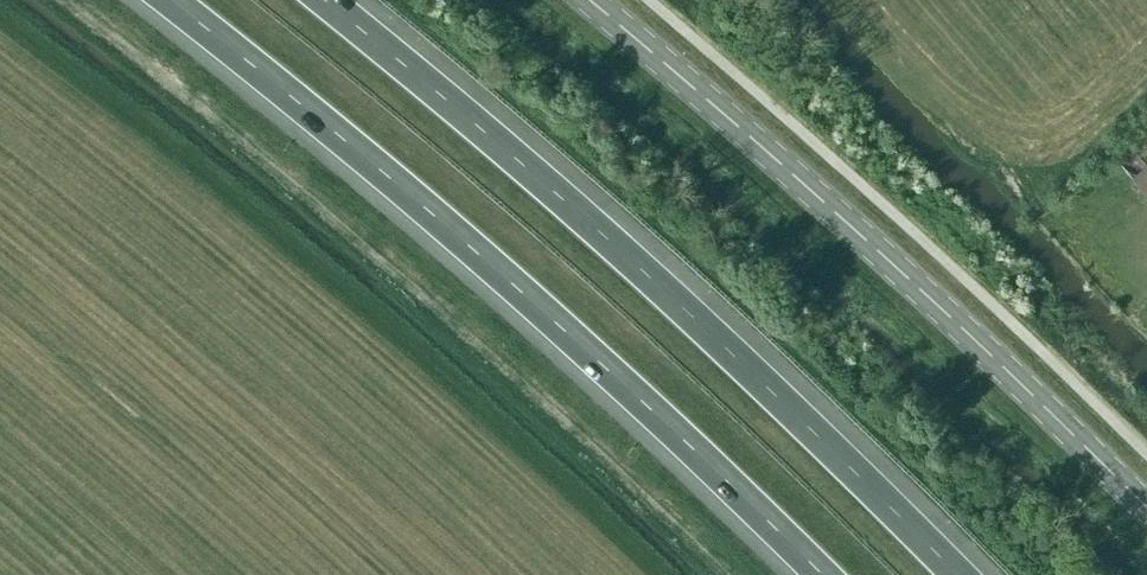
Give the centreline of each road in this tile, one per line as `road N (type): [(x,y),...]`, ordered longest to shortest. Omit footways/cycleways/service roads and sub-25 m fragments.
road 1 (motorway): [(158,0),(550,323),(813,574)]
road 2 (motorway): [(950,574),(663,296),(315,0)]
road 3 (tertiary): [(1146,504),(824,201),(591,0)]

